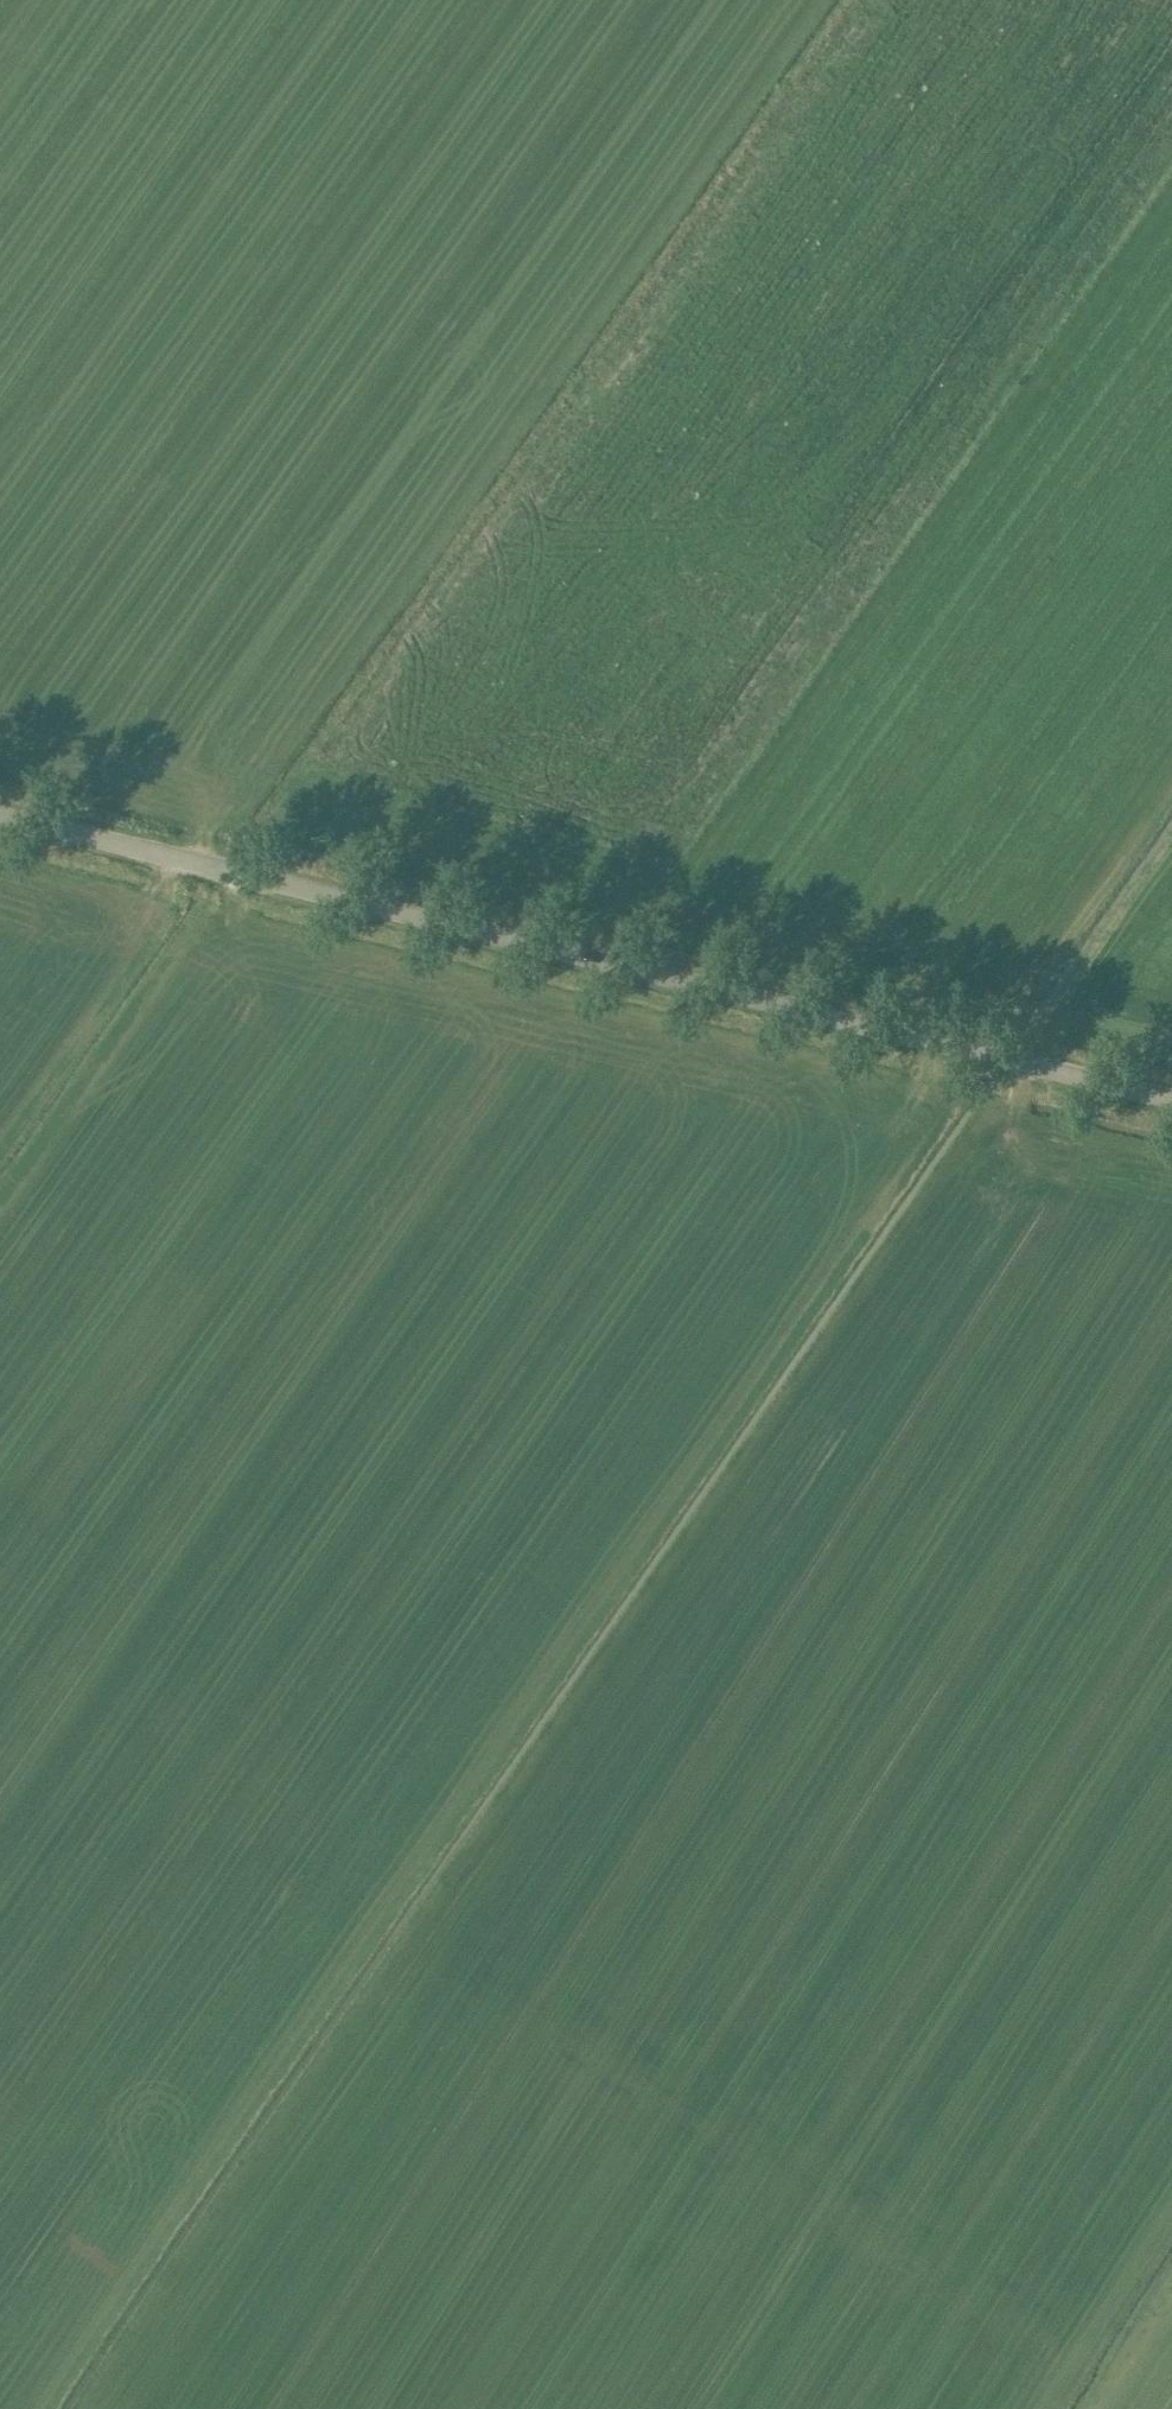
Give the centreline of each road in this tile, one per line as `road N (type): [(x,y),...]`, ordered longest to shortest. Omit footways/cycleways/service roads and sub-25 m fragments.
road 1 (unclassified): [(1171,1103),(0,817)]

